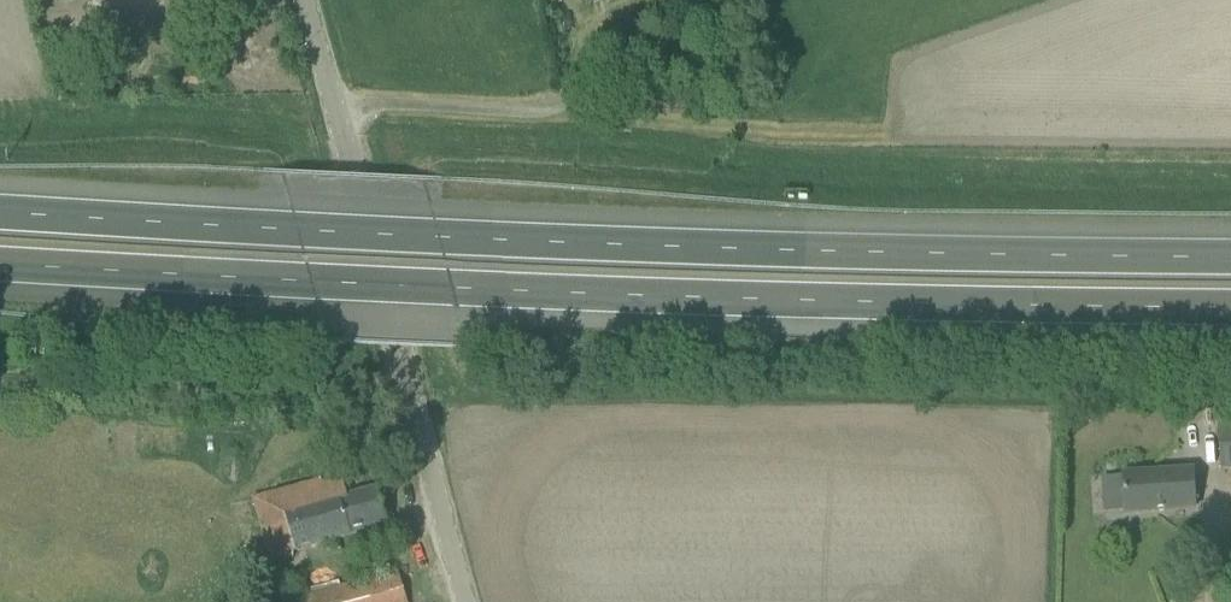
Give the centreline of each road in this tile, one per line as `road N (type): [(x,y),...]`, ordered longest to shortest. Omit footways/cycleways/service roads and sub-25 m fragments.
road 1 (motorway): [(1230,256),(902,256),(0,212)]
road 2 (motorway): [(0,264),(453,290),(1230,305)]
road 3 (tertiary): [(459,601),(301,0)]

